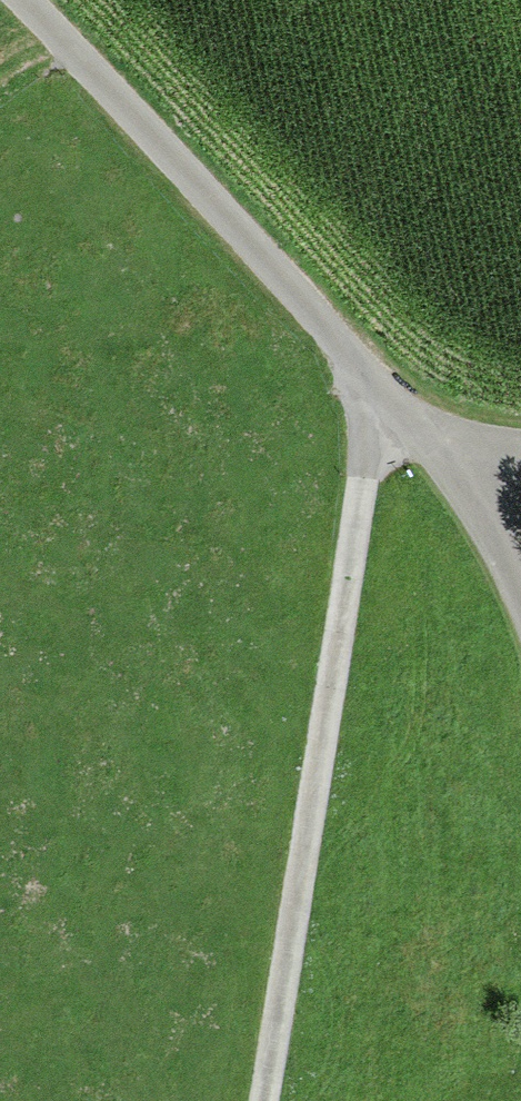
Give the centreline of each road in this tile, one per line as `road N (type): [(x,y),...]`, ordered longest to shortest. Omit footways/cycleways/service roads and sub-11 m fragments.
road 1 (track): [(392,408),(351,524),(264,1100)]
road 2 (unclassified): [(444,464),(6,0)]
road 3 (unclassified): [(520,626),(444,464)]

